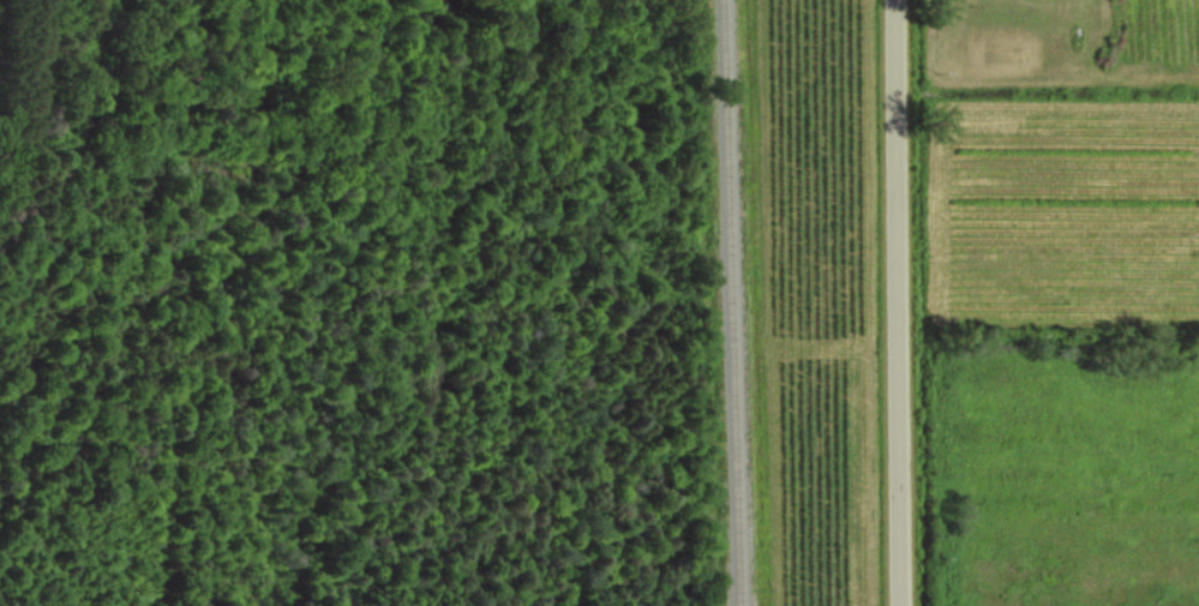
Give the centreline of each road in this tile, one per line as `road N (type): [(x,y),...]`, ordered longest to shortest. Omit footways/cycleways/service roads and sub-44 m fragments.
road 1 (tertiary): [(898,605),(894,0)]

